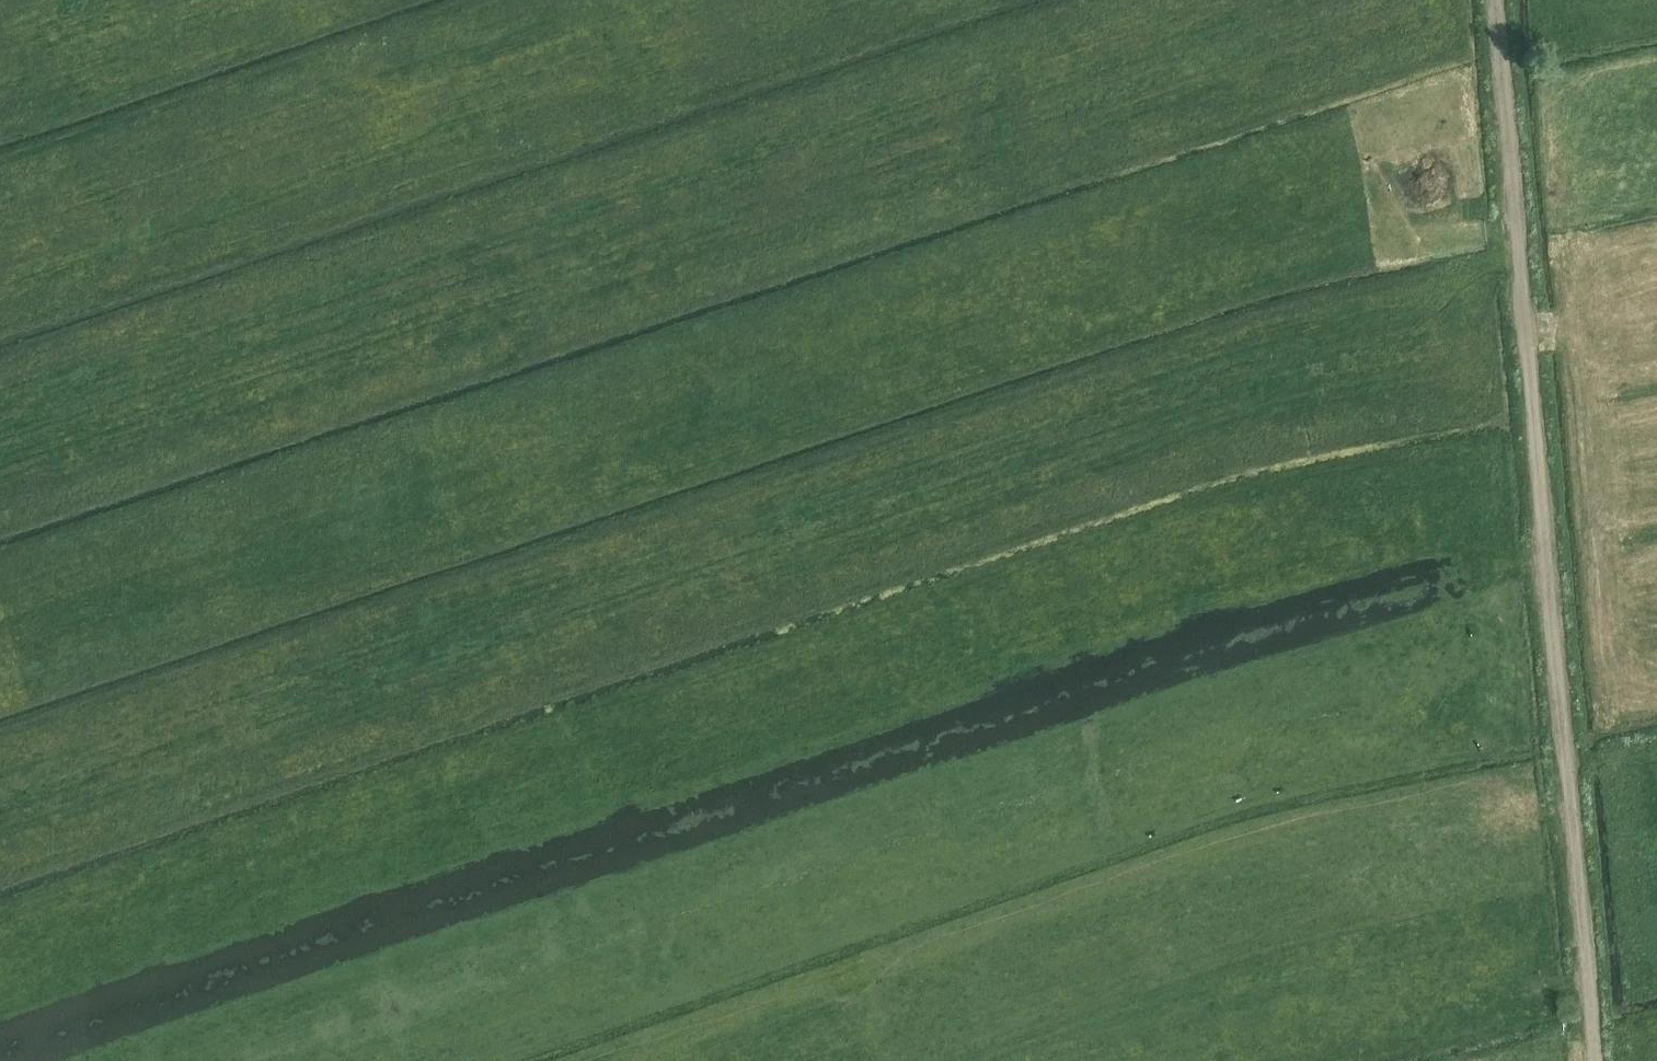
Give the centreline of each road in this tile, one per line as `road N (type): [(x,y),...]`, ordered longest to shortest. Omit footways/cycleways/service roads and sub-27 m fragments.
road 1 (track): [(1588,1060),(1487,0)]

